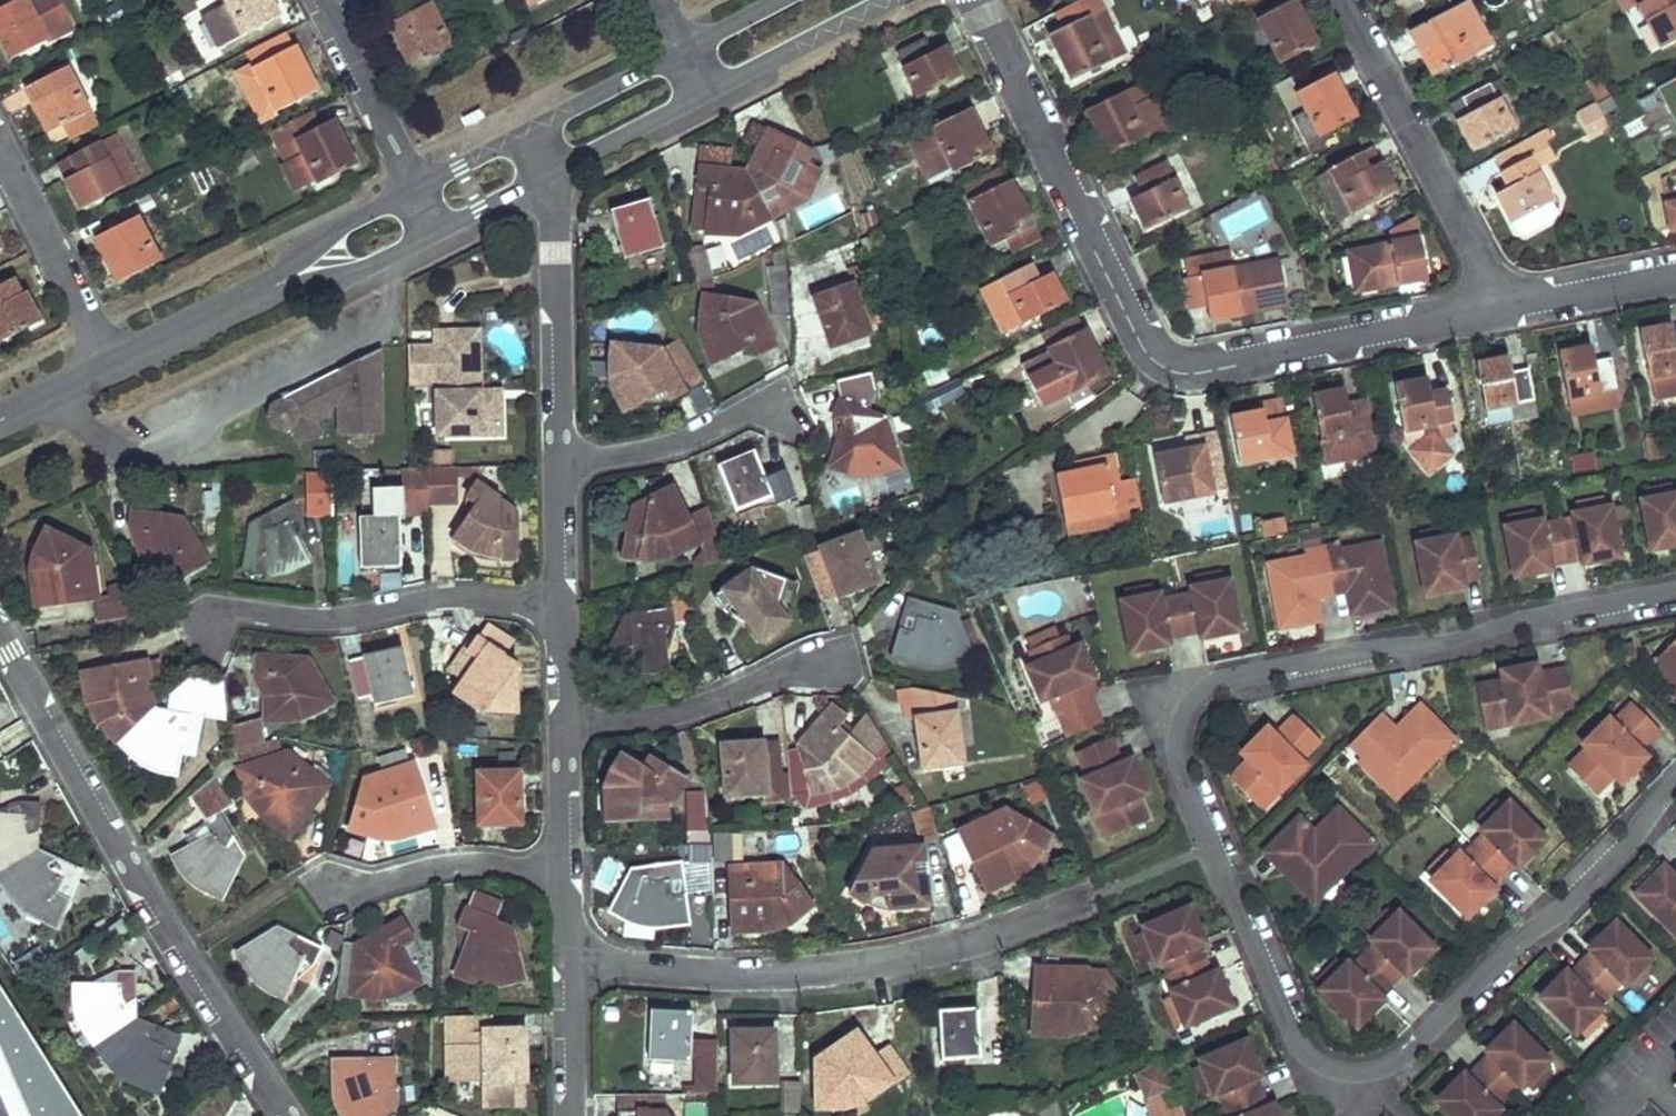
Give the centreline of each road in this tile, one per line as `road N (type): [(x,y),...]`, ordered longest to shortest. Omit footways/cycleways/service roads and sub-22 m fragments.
road 1 (residential): [(1675,590),(1439,644),(1227,679),(1199,693),(1176,742),(1295,1044),(1323,1065),(1355,1073),(1392,1062),(1630,841),(1662,794)]
road 2 (residential): [(1494,309),(1189,367),(1150,343),(974,0)]
road 3 (residential): [(298,1115),(185,951),(0,630)]
road 4 (residential): [(1082,899),(909,950),(809,966),(571,960)]
road 5 (residential): [(210,623),(249,611),(312,618),(435,599),(563,603)]
road 6 (residential): [(1494,309),(1485,274),(1343,0)]
road 7 (residential): [(560,463),(553,173)]
road 8 (residential): [(822,663),(698,706),(566,723)]
road 9 (residential): [(0,141),(117,365)]
road 10 (residential): [(340,886),(453,864),(569,865)]
road 11 (residential): [(770,406),(692,437),(560,463)]
road 12 (residential): [(417,190),(324,0)]
road 13 (residential): [(707,94),(890,0)]
road 14 (residential): [(117,365),(285,281)]
road 15 (residential): [(1675,269),(1494,309)]
road 16 (residential): [(689,53),(534,131)]
road 17 (residential): [(553,173),(707,94)]
road 18 (residential): [(417,190),(335,230),(285,281)]
road 19 (residential): [(285,281),(354,273),(437,232)]
road 20 (residential): [(575,1115),(571,960)]
road 21 (residential): [(569,865),(566,723)]
road 22 (residential): [(563,603),(560,463)]
road 23 (residential): [(534,131),(417,190)]
road 24 (residential): [(437,232),(553,173)]
road 25 (residential): [(0,421),(117,365)]
road 26 (residential): [(566,723),(563,603)]

